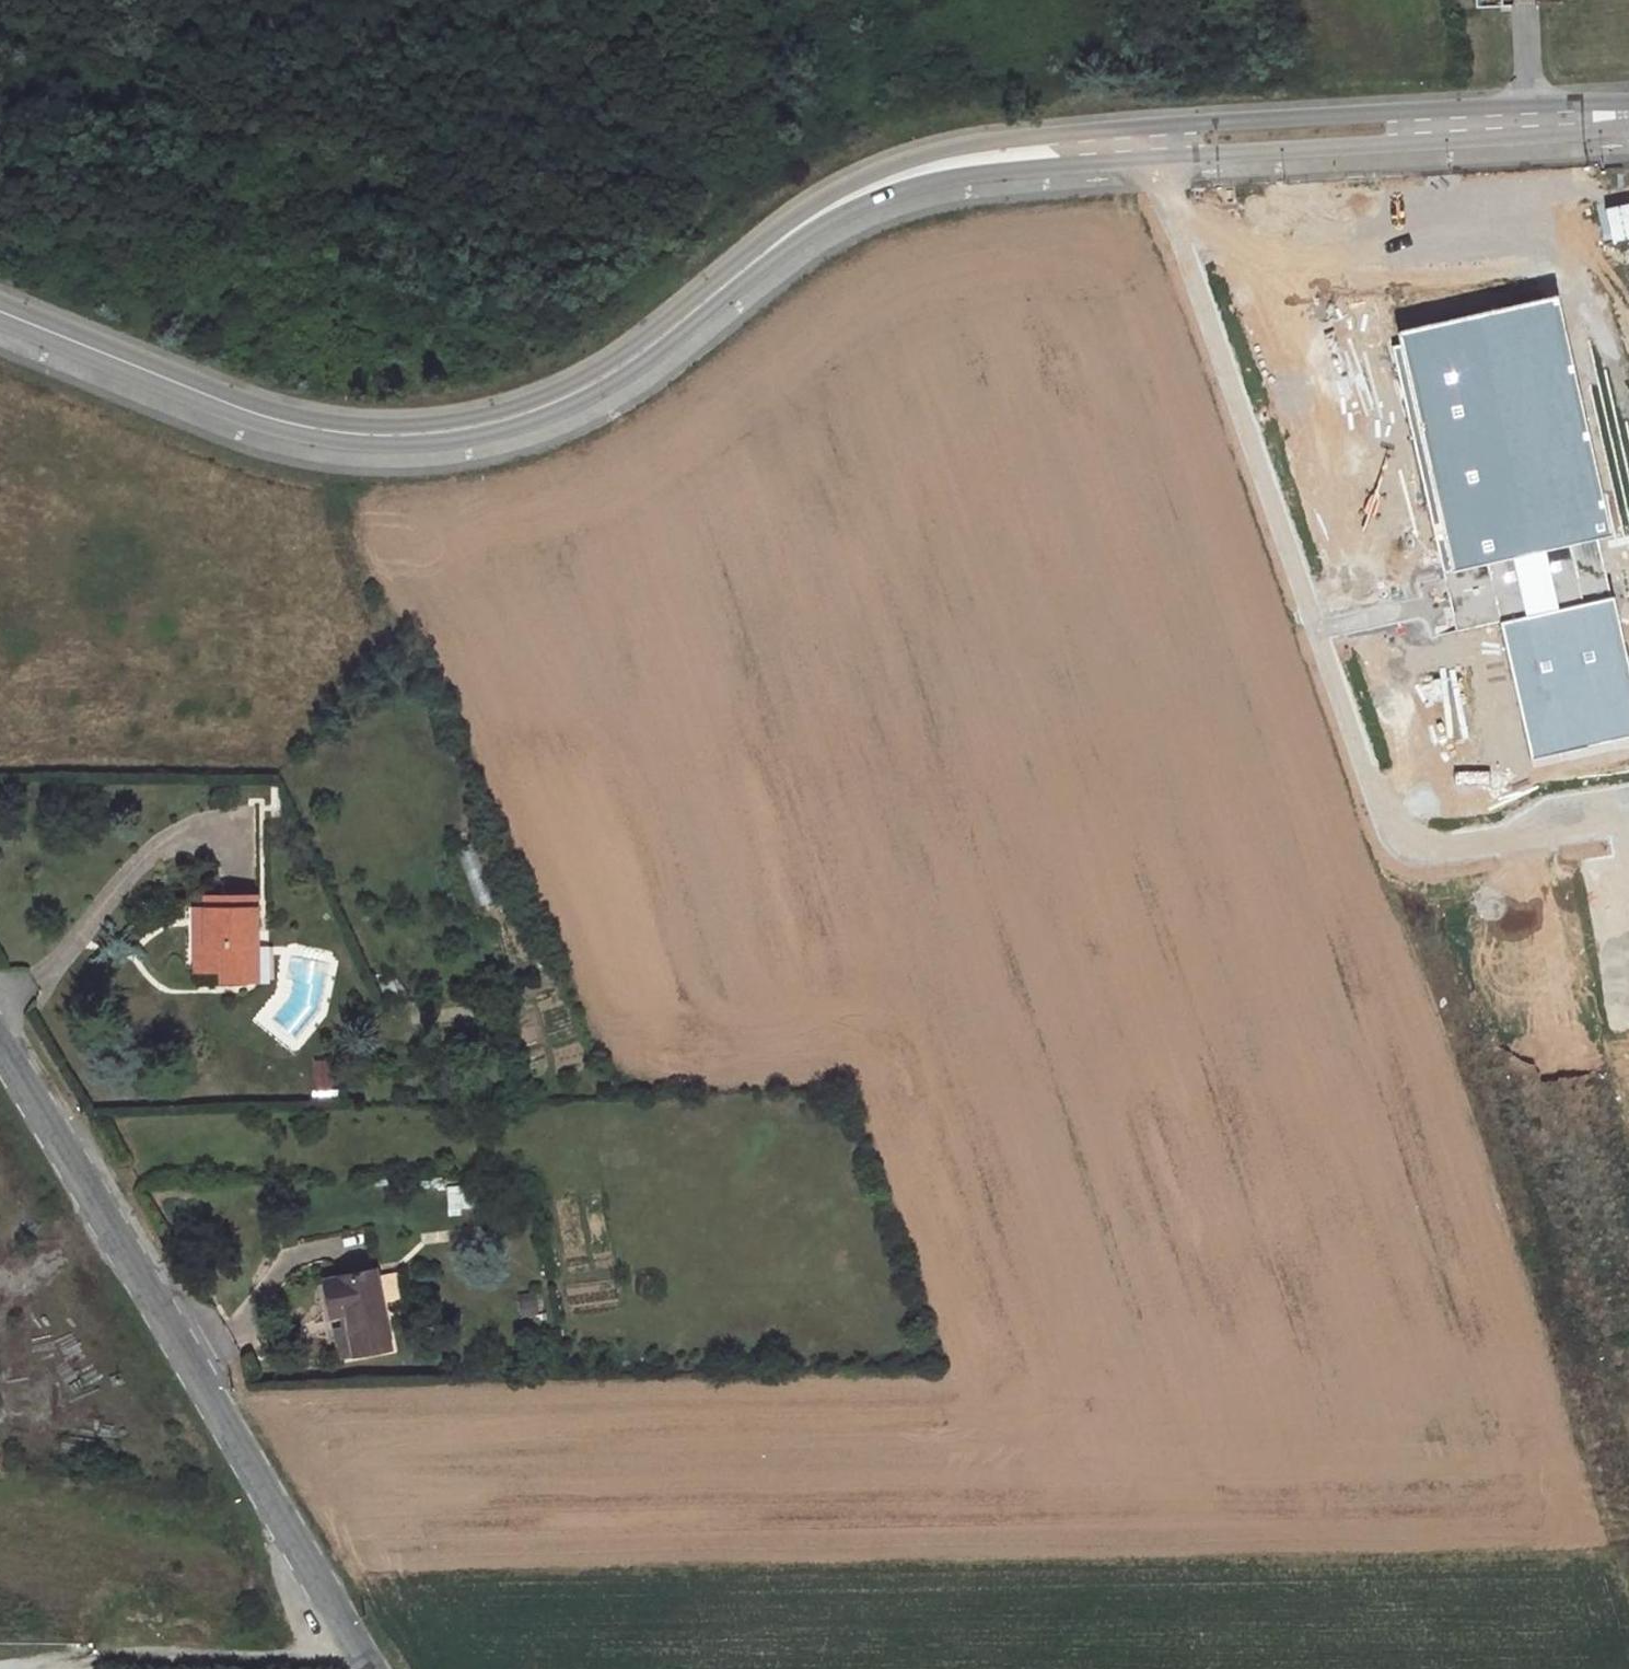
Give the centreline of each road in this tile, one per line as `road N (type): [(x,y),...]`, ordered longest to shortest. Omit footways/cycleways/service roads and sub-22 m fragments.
road 1 (tertiary): [(0,312),(283,422),(349,434),(424,434),(506,419),(584,390),(796,228),(870,186),(943,165),(1097,144),(1628,115)]
road 2 (tertiary): [(373,1668),(0,1032)]

